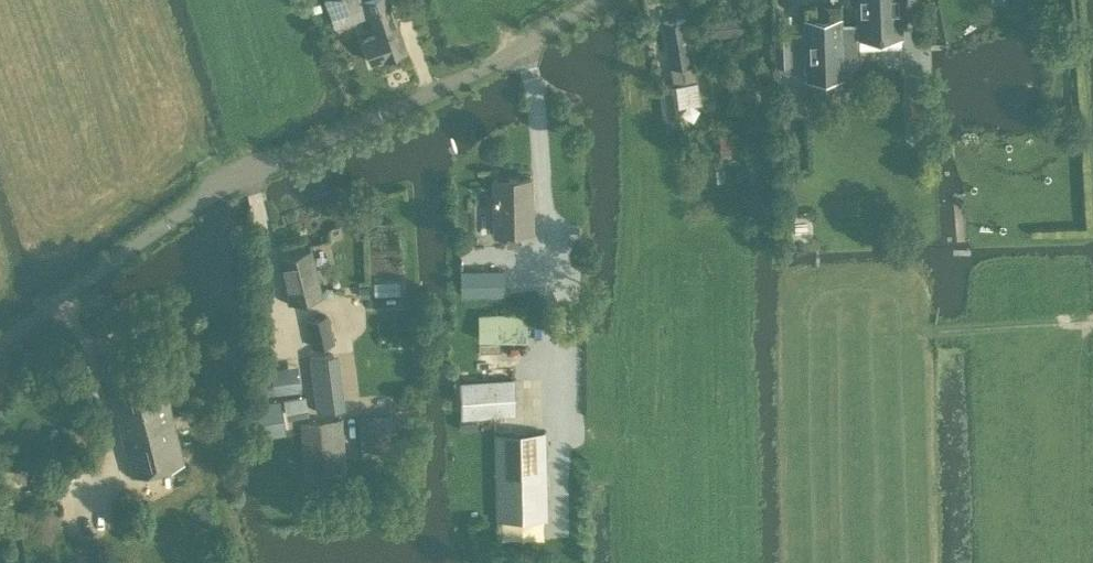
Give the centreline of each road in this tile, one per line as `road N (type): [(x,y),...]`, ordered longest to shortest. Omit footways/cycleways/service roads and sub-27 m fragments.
road 1 (unclassified): [(0,341),(204,197),(600,0)]

